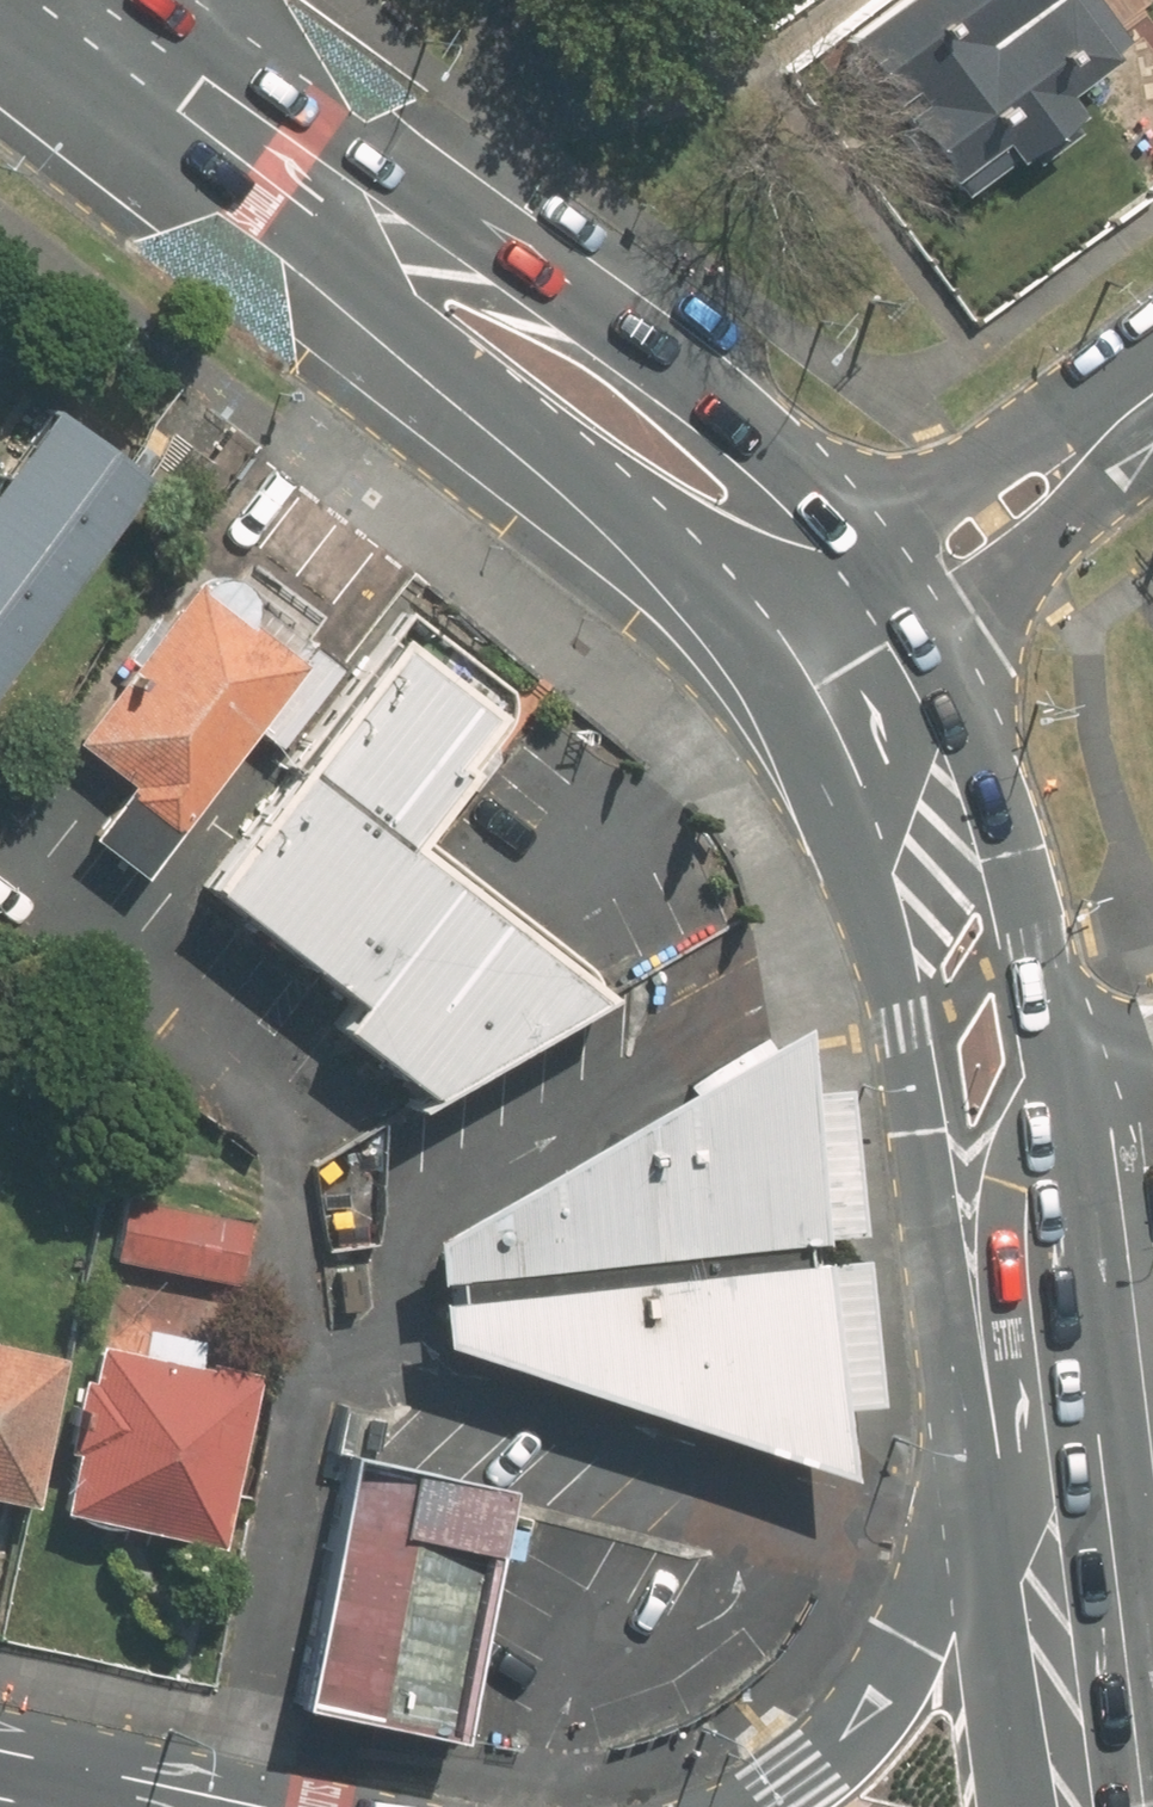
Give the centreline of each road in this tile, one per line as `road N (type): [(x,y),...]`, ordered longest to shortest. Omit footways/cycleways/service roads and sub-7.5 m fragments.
road 1 (secondary): [(361,218),(549,285),(763,444),(860,545),(892,593)]
road 2 (secondary): [(975,1281),(926,1135),(870,838),(845,755),(795,661)]
road 3 (secondary): [(795,661),(746,610),(598,499),(473,382),(361,218)]
road 4 (secondary): [(892,593),(965,719),(1029,899),(1064,1056)]
road 5 (primary): [(761,1806),(804,1780),(880,1696),(911,1647),(1016,1401)]
road 6 (secondary): [(1064,1056),(1080,1194),(1051,1498)]
road 7 (secondary): [(361,218),(94,21)]
road 8 (residential): [(1152,397),(892,593)]
road 9 (secondary): [(1095,1806),(1051,1498)]
road 10 (secondary): [(975,1281),(998,1180),(1064,1056)]
road 11 (secondary): [(1016,1401),(975,1281)]

